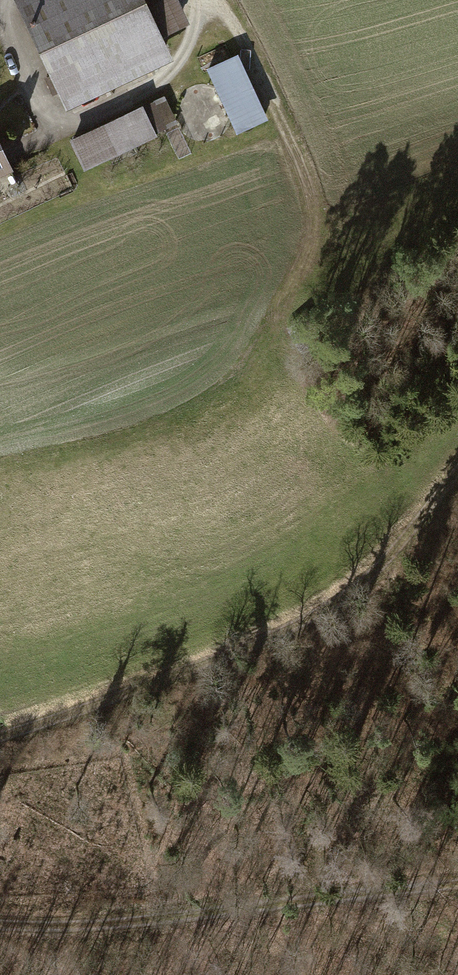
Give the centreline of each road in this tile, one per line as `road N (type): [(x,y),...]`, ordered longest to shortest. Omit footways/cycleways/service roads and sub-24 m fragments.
road 1 (track): [(457,470),(334,608),(0,742)]
road 2 (track): [(457,885),(0,926)]
road 3 (track): [(194,0),(194,37),(173,71),(63,124),(41,106),(5,21),(8,0)]

